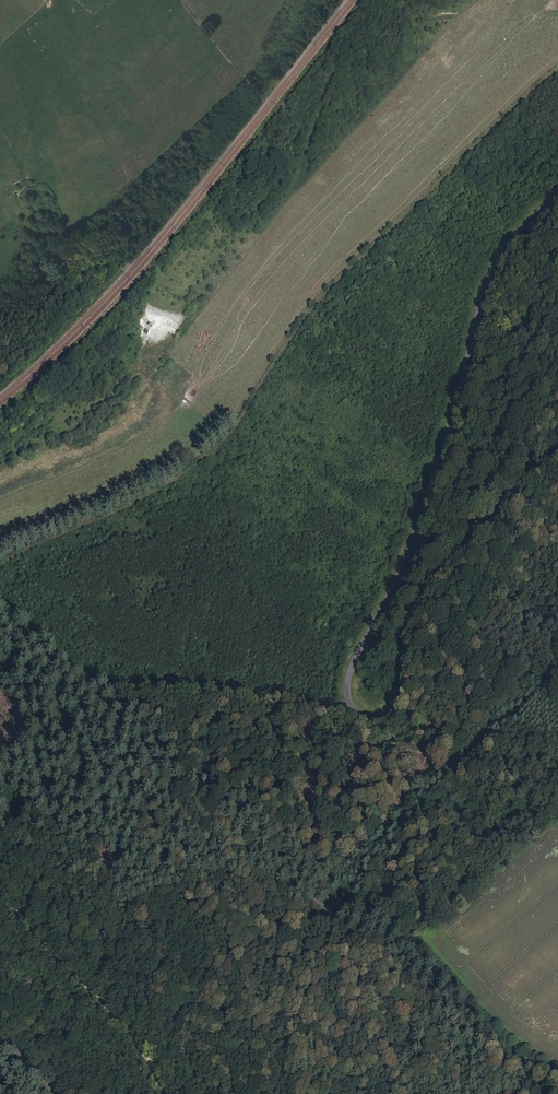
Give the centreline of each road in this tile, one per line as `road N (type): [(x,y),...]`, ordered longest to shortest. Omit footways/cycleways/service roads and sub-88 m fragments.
road 1 (tertiary): [(557,455),(431,582),(411,617),(396,707),(382,717),(360,715),(349,675),(427,504),(499,259),(557,195)]

